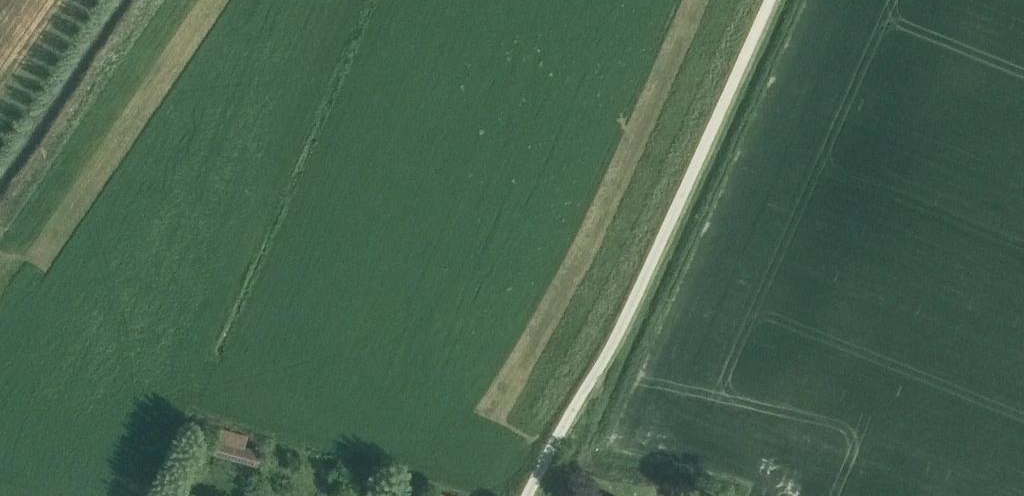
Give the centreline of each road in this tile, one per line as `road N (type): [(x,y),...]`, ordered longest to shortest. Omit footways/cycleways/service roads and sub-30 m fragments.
road 1 (unclassified): [(527,495),(612,347),(771,0)]
road 2 (track): [(140,495),(176,410),(245,370)]

